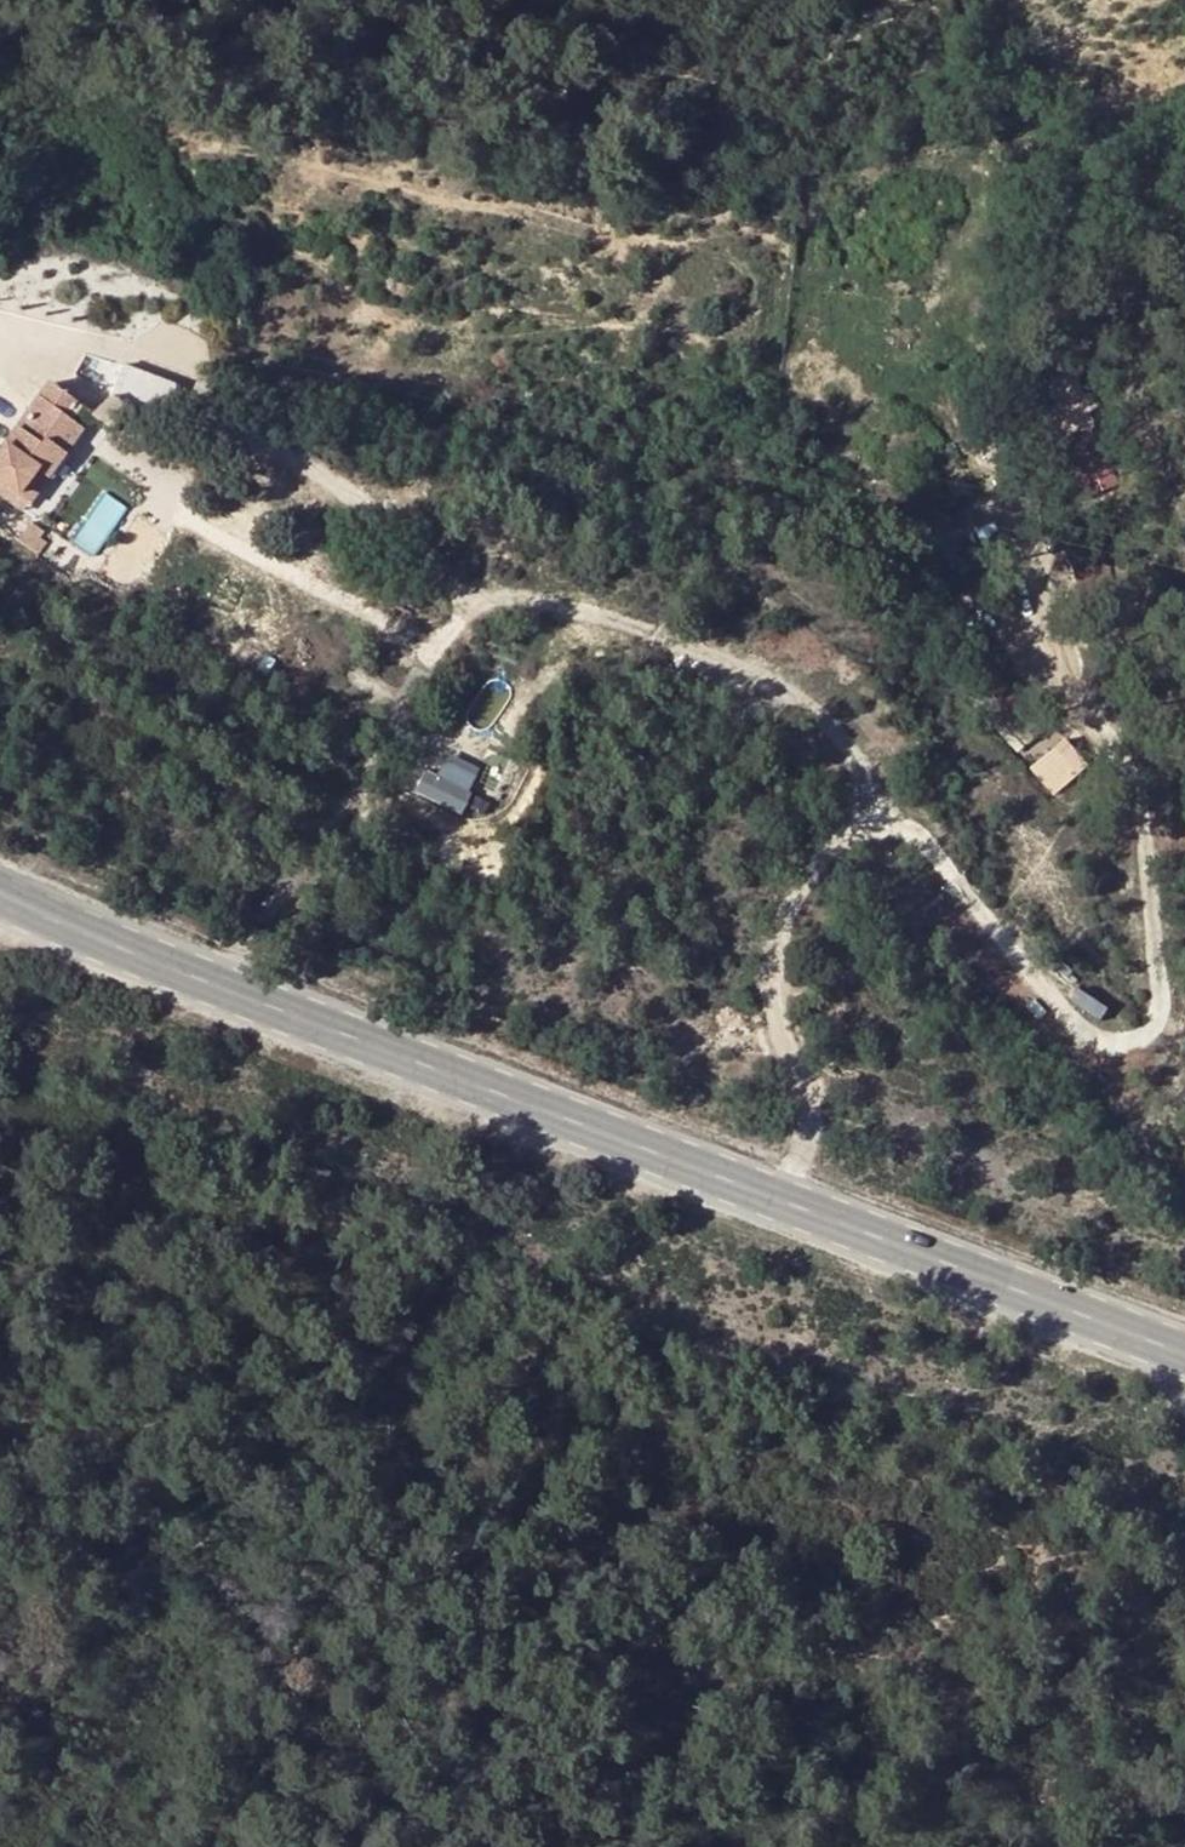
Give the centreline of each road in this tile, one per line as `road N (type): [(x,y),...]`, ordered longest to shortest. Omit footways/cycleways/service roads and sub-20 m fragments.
road 1 (tertiary): [(1184,1351),(777,1207),(181,980),(0,894)]

